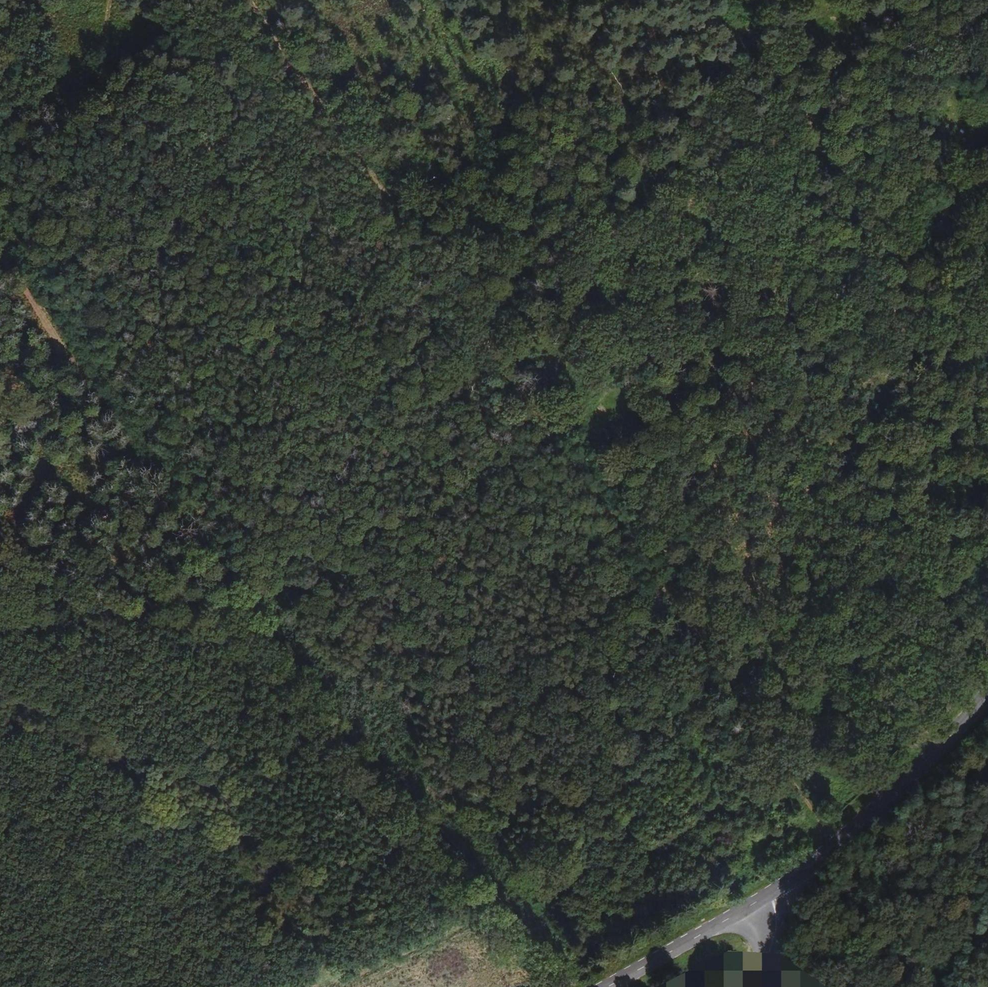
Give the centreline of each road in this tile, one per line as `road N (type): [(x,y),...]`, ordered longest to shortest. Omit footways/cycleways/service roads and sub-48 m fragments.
road 1 (track): [(232,0),(837,854)]
road 2 (secondary): [(794,885),(908,789),(987,691)]
road 3 (secondary): [(609,986),(794,885)]

